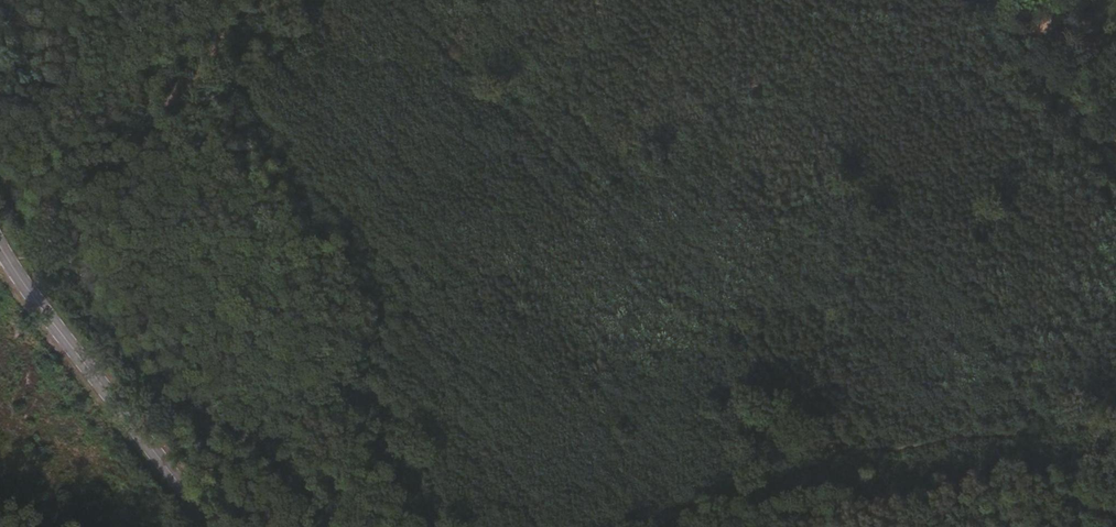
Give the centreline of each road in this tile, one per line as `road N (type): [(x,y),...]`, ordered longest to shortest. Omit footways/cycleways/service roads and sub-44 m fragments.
road 1 (secondary): [(210,526),(0,252)]

